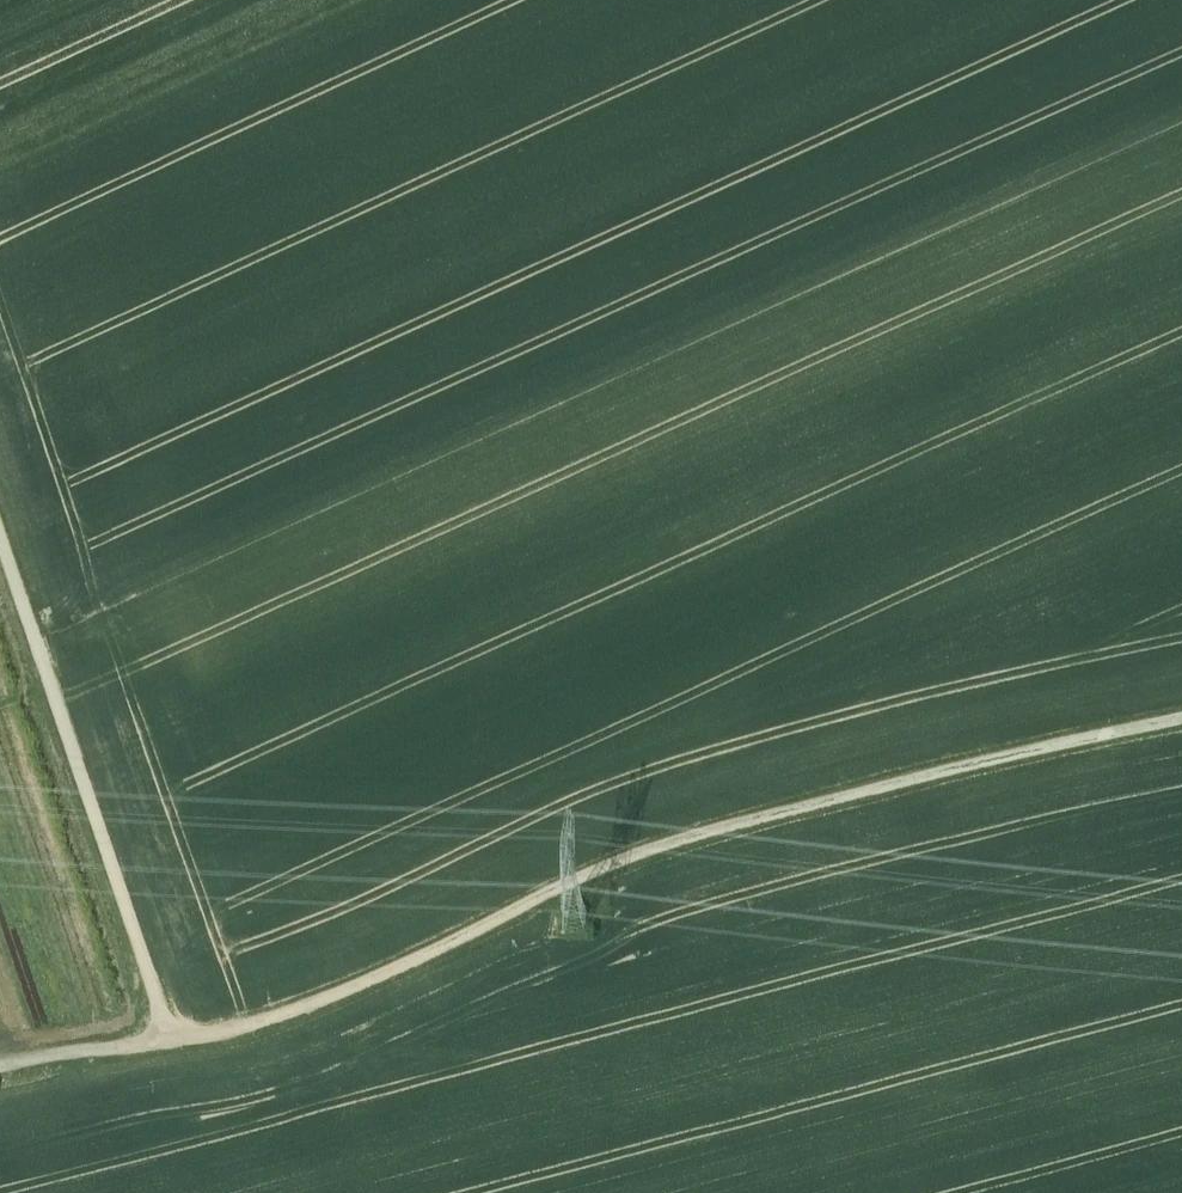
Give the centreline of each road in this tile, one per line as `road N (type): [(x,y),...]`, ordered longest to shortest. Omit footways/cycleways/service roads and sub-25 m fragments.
road 1 (track): [(1181,715),(855,790),(622,857),(413,959),(245,1026),(0,1067)]
road 2 (track): [(172,1041),(0,539)]

